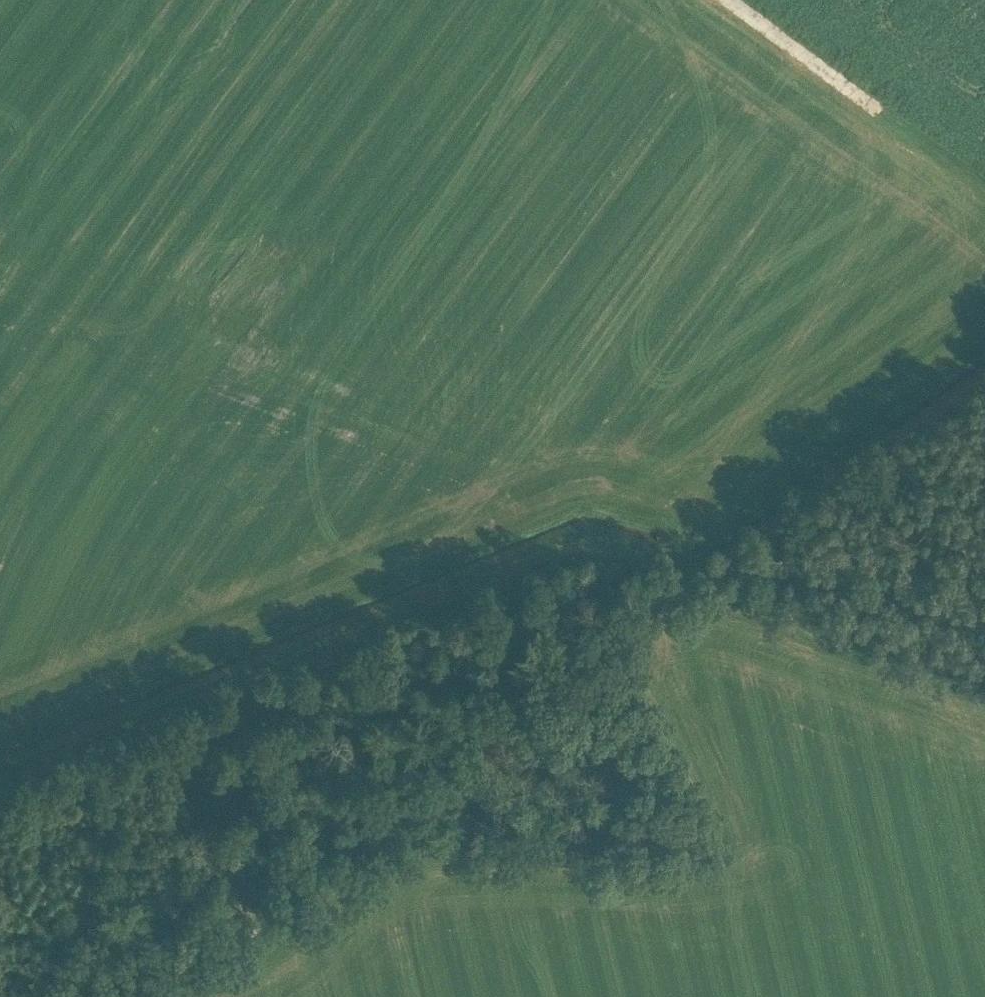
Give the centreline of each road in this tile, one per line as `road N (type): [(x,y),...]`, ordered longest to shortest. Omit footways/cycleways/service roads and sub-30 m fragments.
road 1 (track): [(861,106),(725,0)]

